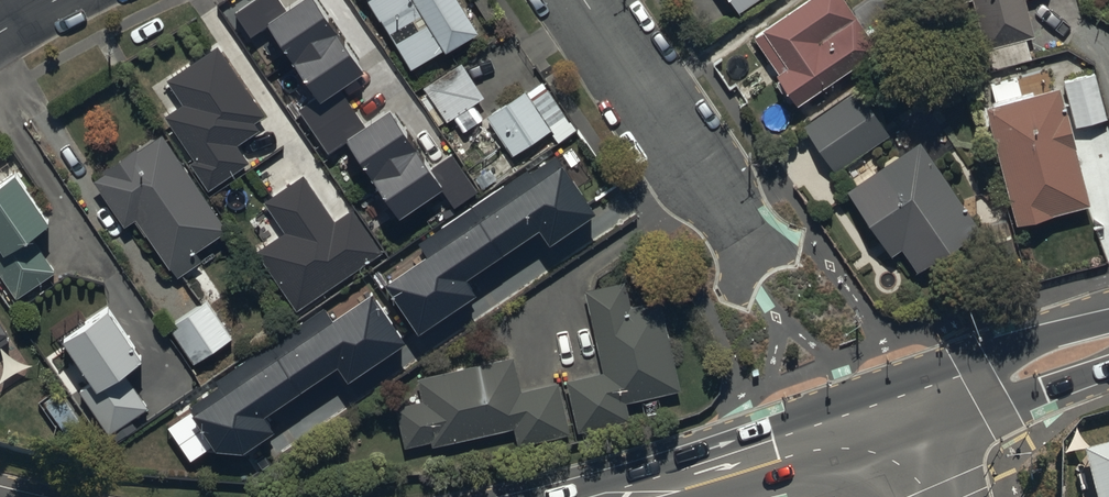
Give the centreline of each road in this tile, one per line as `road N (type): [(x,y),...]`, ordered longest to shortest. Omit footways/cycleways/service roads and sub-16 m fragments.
road 1 (residential): [(584,0),(740,227)]
road 2 (secondary): [(647,496),(895,423)]
road 3 (secondary): [(895,423),(1108,349)]

